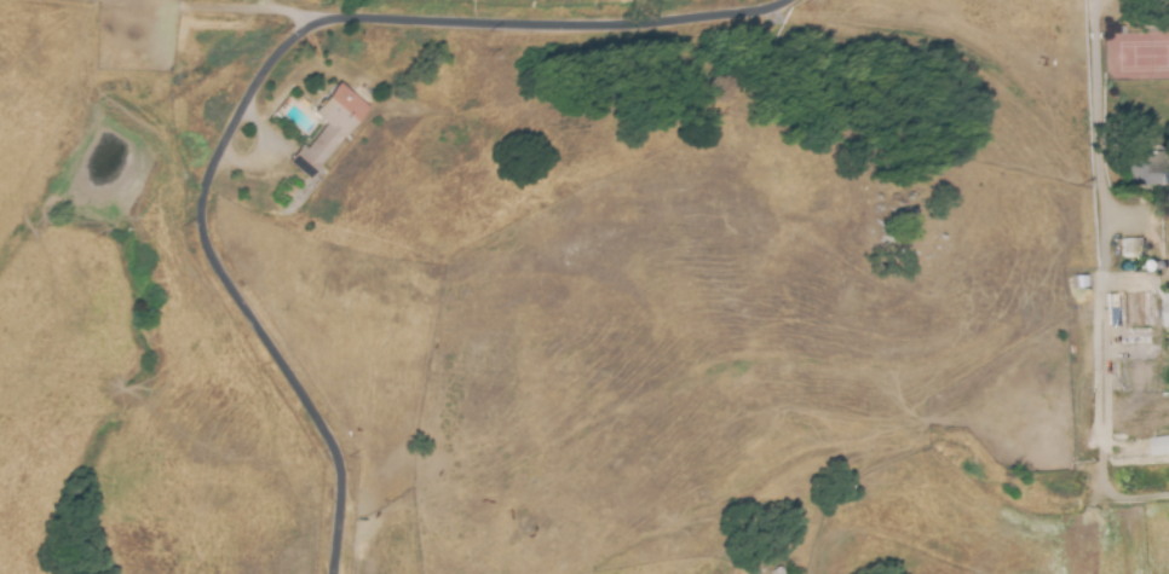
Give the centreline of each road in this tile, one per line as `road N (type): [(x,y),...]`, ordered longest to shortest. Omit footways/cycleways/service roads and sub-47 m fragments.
road 1 (residential): [(334,573),(336,456),(198,250),(189,214),(219,126),(254,62),(295,17)]
road 2 (residential): [(779,0),(753,12),(644,25),(295,17)]

